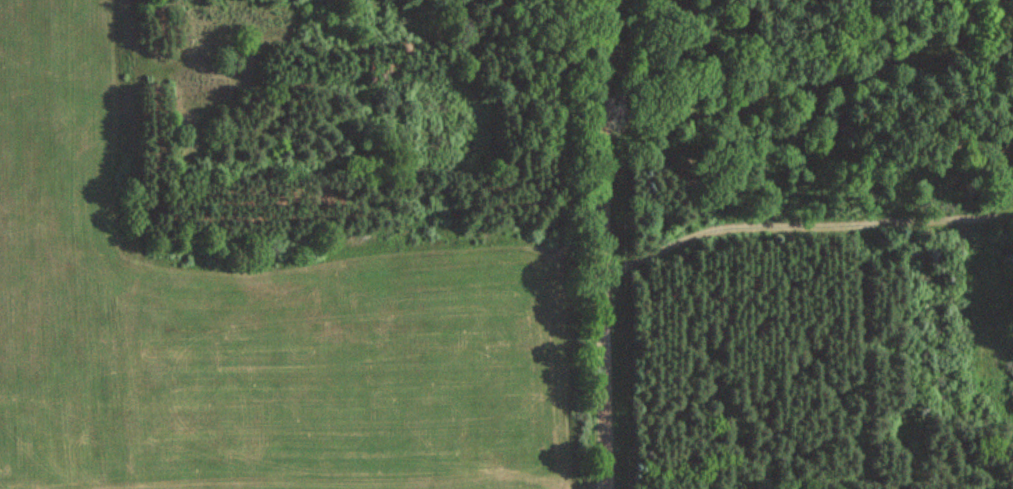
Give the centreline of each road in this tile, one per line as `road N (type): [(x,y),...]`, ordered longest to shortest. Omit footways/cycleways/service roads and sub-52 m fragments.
road 1 (residential): [(601,488),(595,0)]

